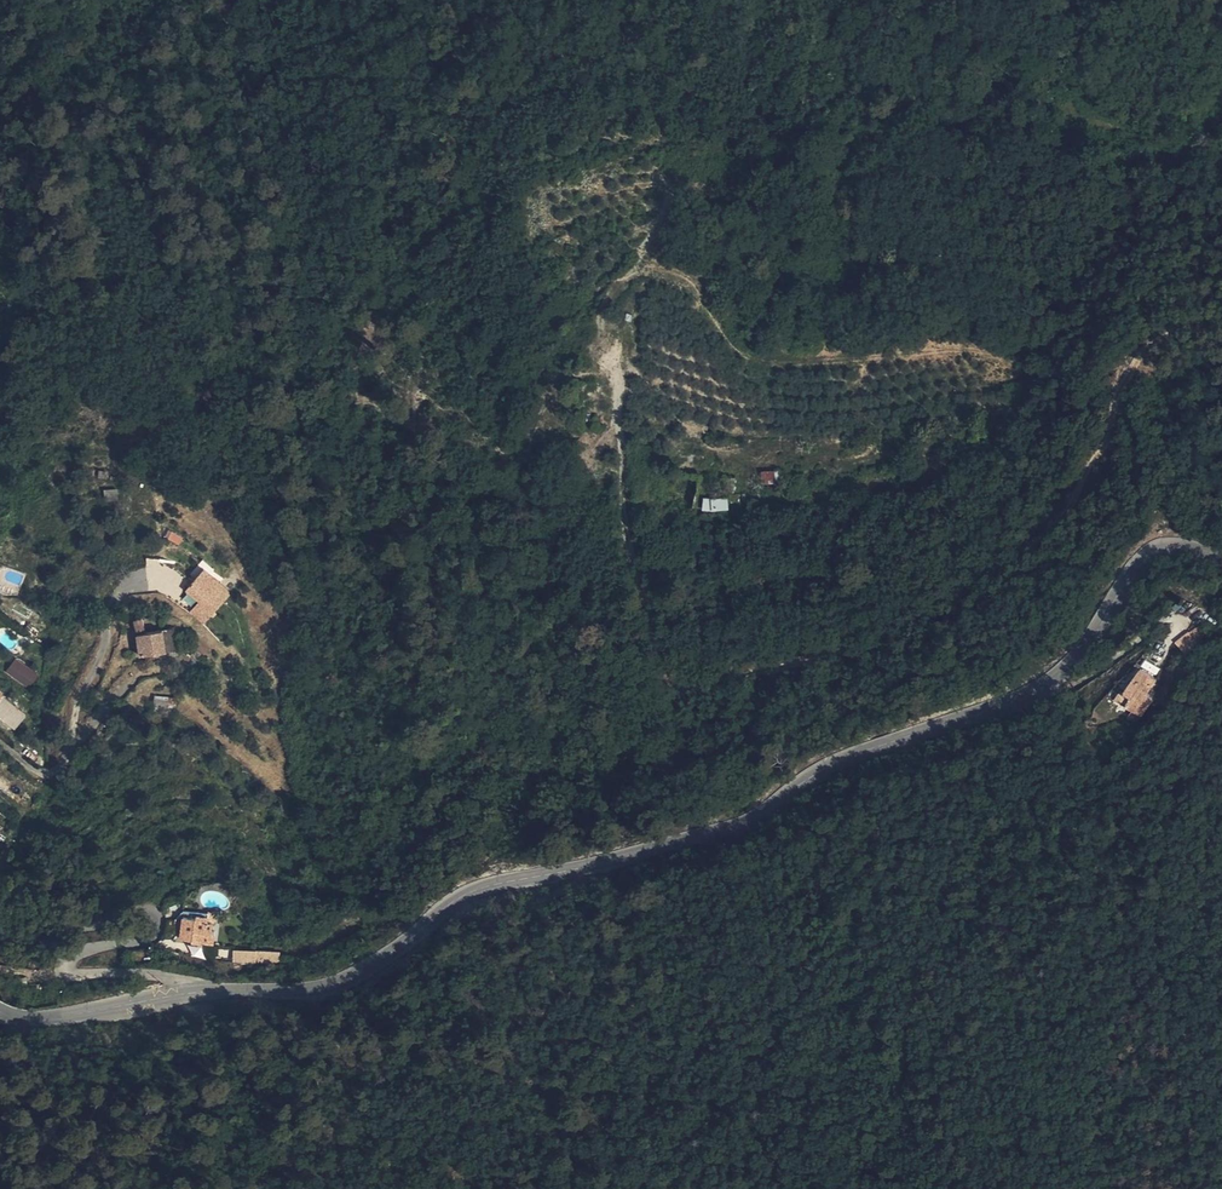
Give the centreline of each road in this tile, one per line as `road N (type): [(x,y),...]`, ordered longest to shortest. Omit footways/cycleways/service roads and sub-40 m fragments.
road 1 (tertiary): [(1221,561),(1175,543),(1154,550),(1055,679),(848,757),(747,822),(464,895),(403,947),(334,987),(191,994)]
road 2 (residential): [(191,994),(185,981),(158,973),(82,976),(66,967),(78,952),(151,936),(155,915),(140,905),(72,919),(19,943),(0,940)]
road 3 (tertiary): [(191,994),(45,1022),(0,1015)]

